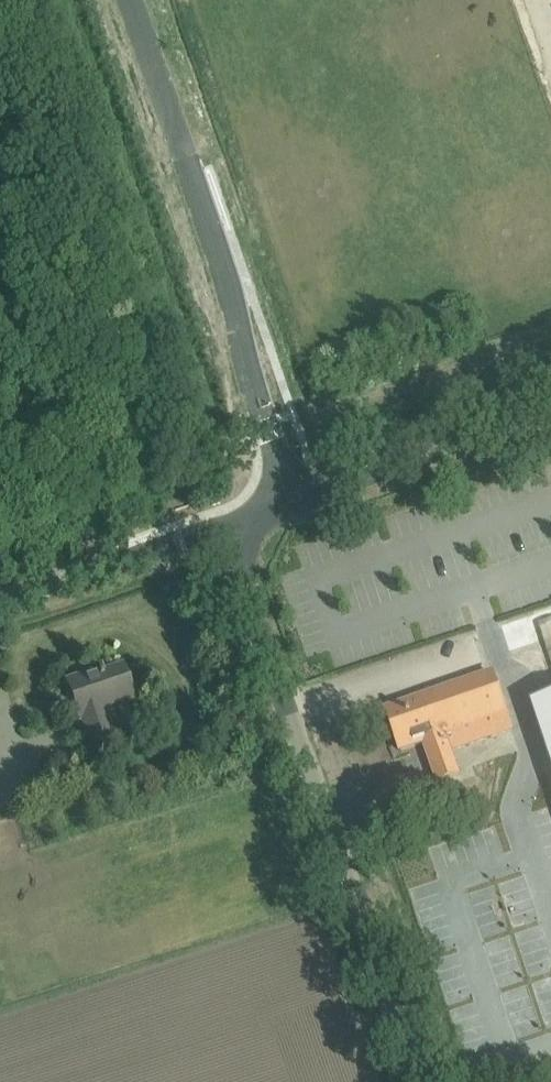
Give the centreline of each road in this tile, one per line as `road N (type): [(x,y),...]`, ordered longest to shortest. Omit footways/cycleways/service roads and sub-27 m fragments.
road 1 (unclassified): [(420,1081),(224,525)]
road 2 (unclassified): [(292,502),(218,254),(130,0)]
road 3 (unclassified): [(292,502),(550,414)]
road 4 (unclassified): [(0,602),(224,525)]

